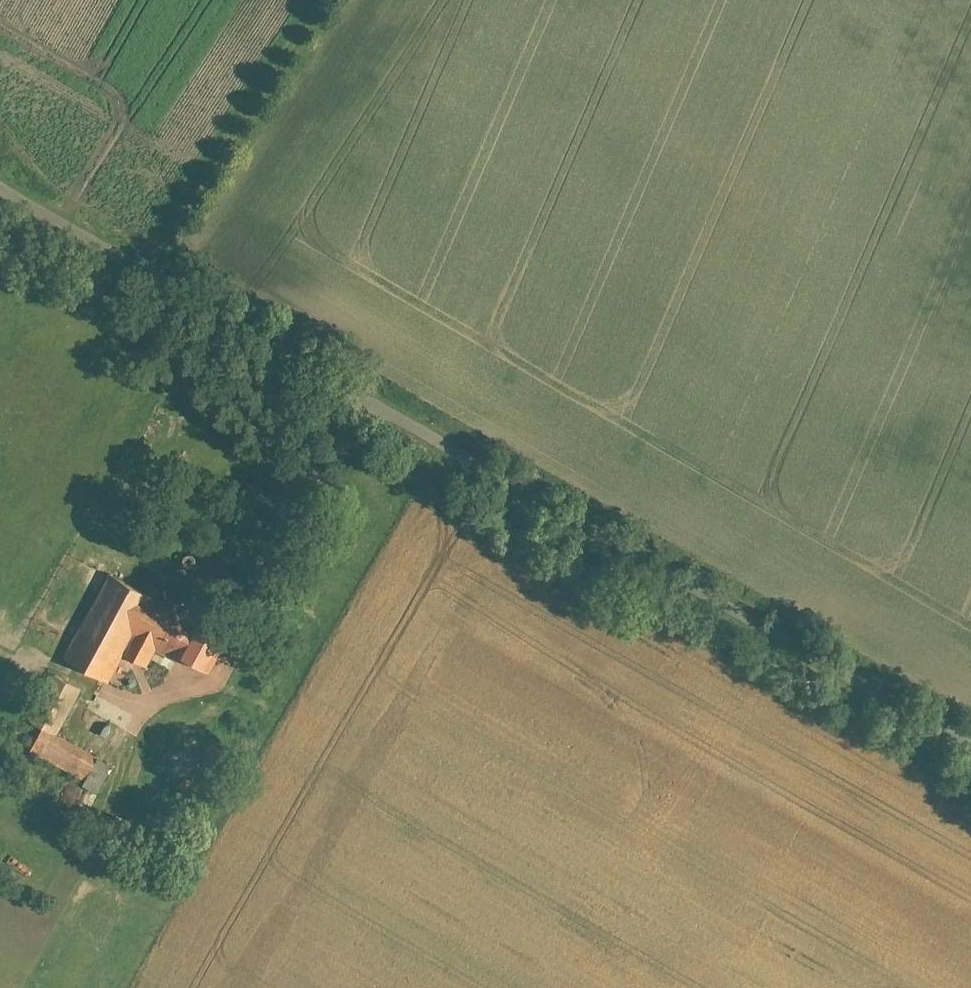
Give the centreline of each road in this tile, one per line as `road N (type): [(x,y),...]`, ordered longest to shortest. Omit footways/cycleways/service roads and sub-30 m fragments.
road 1 (unclassified): [(970,735),(0,183)]
road 2 (track): [(137,261),(306,0)]

